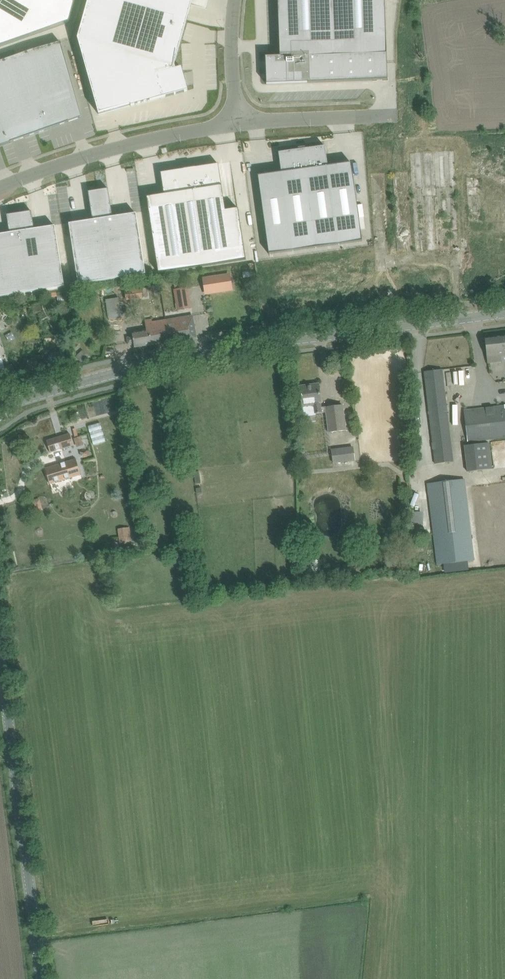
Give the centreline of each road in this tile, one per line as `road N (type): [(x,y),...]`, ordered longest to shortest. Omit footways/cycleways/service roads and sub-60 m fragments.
road 1 (tertiary): [(0,407),(193,355),(504,313)]
road 2 (tertiary): [(42,978),(0,652)]
road 3 (residential): [(0,187),(113,149),(239,125)]
road 4 (residential): [(239,125),(396,115)]
road 5 (residential): [(235,0),(239,125)]

